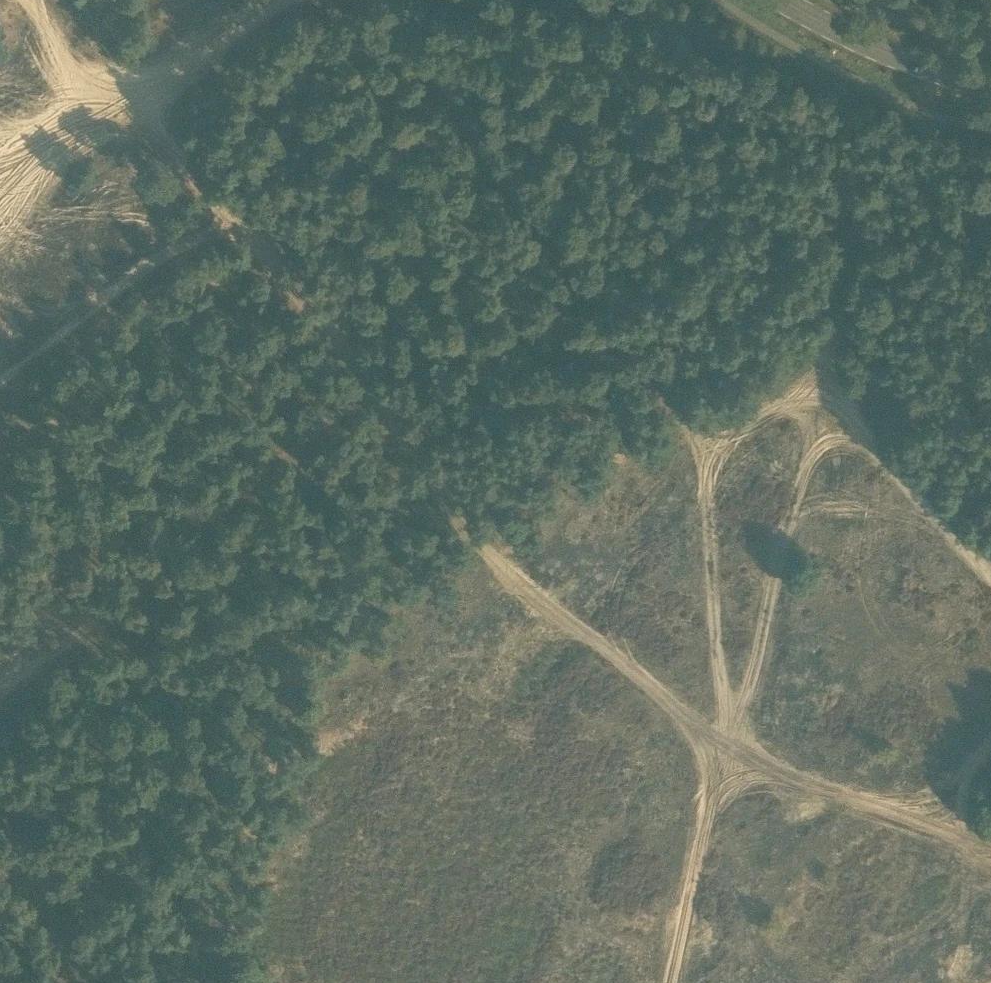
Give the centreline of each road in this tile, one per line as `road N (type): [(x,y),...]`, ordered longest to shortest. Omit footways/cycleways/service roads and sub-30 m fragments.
road 1 (secondary): [(990,103),(836,45),(765,0)]

